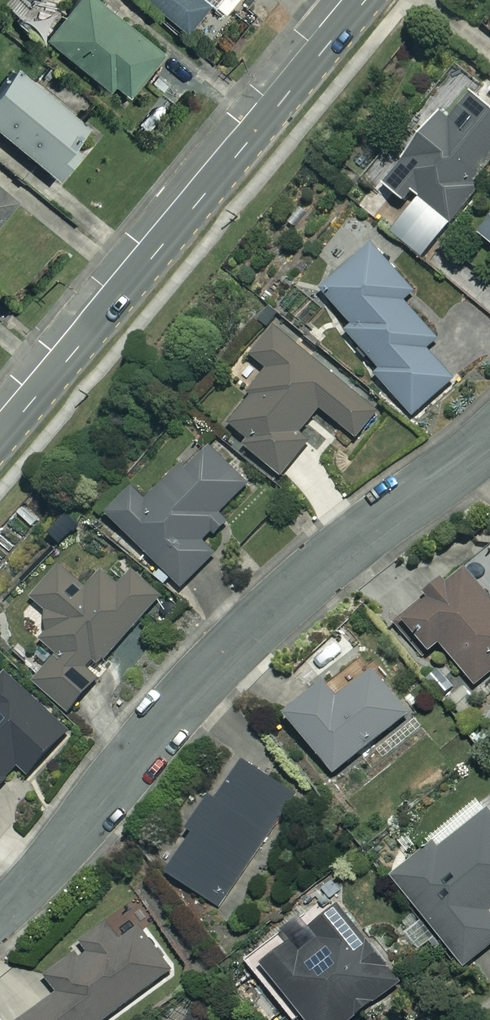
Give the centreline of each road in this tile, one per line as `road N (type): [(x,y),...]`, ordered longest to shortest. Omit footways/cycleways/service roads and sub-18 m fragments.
road 1 (residential): [(489,444),(267,612),(207,671),(0,915)]
road 2 (tertiary): [(0,439),(365,0)]

